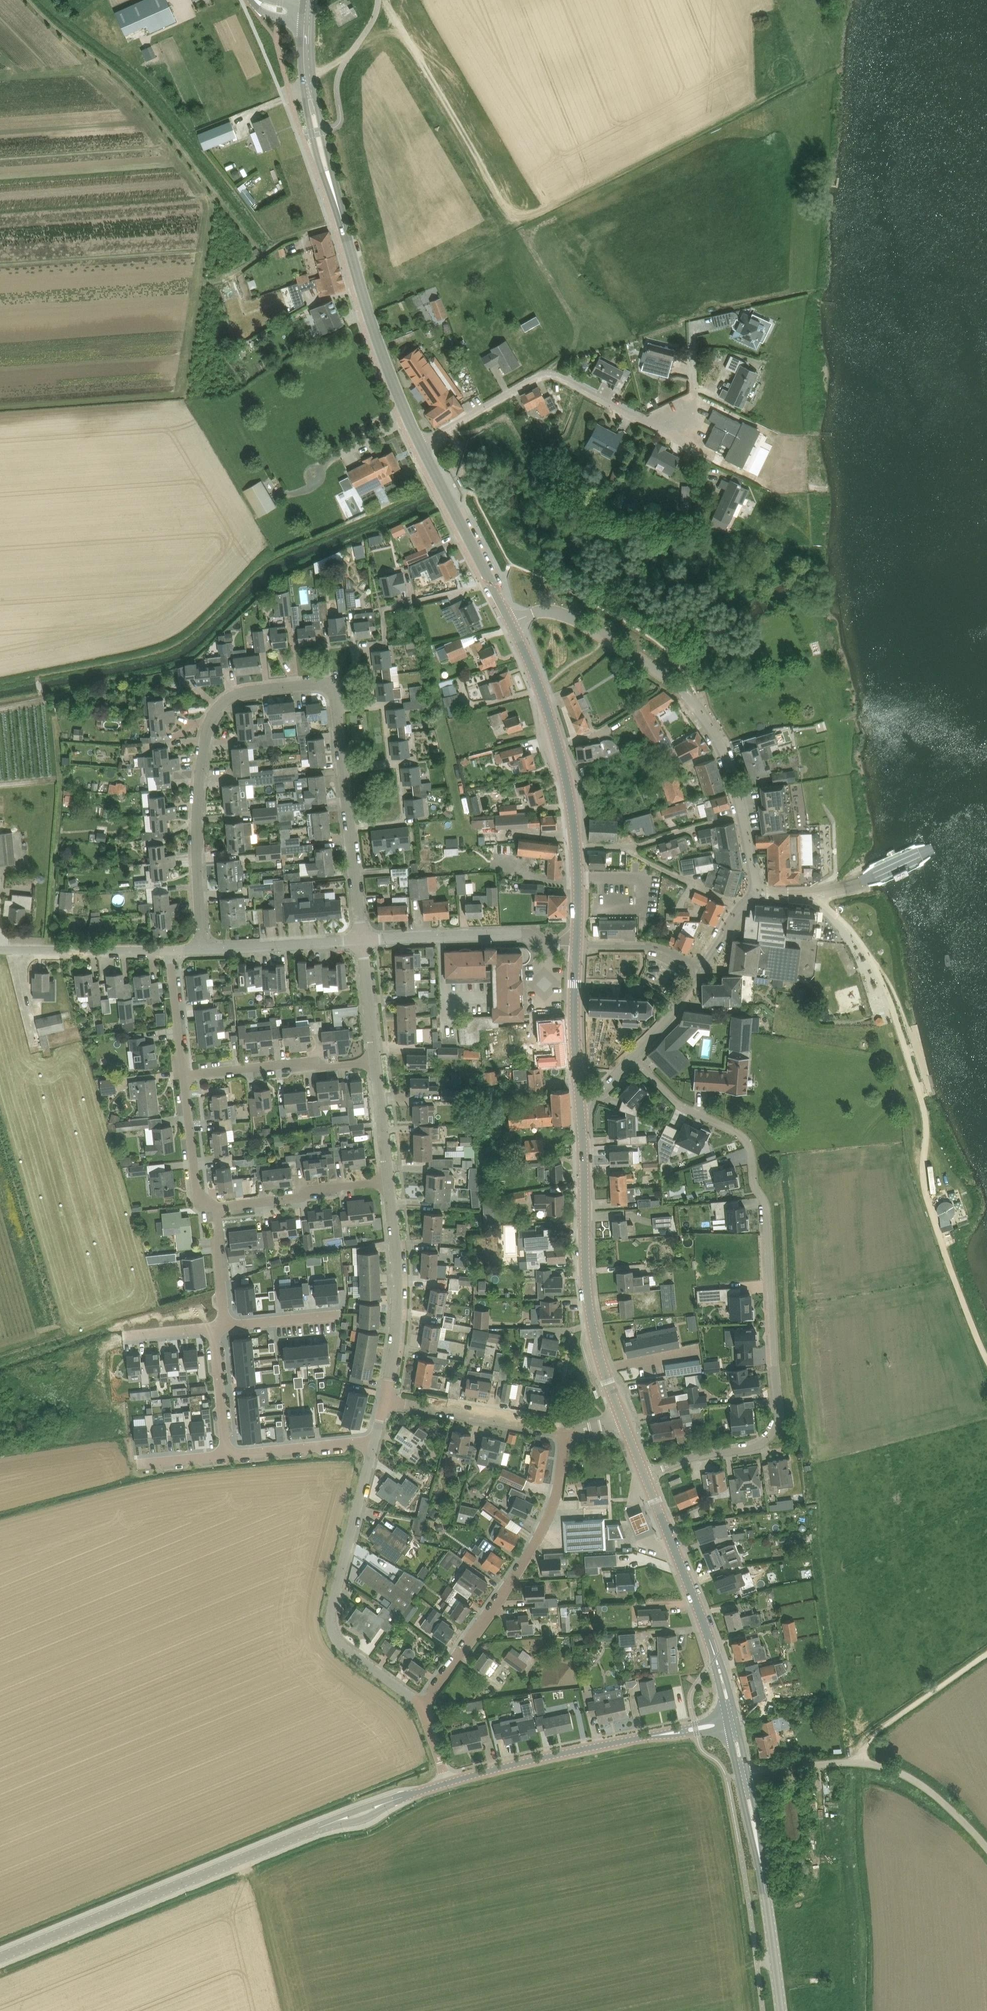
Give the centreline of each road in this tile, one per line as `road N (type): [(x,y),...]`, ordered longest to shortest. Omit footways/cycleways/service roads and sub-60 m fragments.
road 1 (residential): [(362,939),(335,688),(324,682),(251,689),(220,705),(212,723),(198,849),(205,949)]
road 2 (residential): [(632,1058),(675,1102),(750,1145),(765,1202),(780,1411),(773,1430),(752,1448),(646,1476)]
road 3 (track): [(426,474),(400,502),(265,569),(179,646),(0,687)]
road 4 (tertiary): [(421,445),(369,317),(325,163),(308,22)]
road 5 (residential): [(694,325),(695,447),(546,375),(421,445)]
road 6 (tertiary): [(0,1959),(331,1822)]
road 7 (tertiary): [(743,815),(715,732),(663,673),(559,613),(509,622)]
road 8 (tertiary): [(623,1419),(590,1308),(581,1097)]
road 9 (residential): [(422,1707),(527,1560),(558,1486),(566,1433)]
road 10 (residential): [(422,1707),(344,1647),(331,1616),(375,1441)]
road 11 (unclassified): [(986,1846),(922,1783),(895,1770),(837,1762),(749,1774)]
road 12 (track): [(385,0),(517,224)]
road 13 (tertiary): [(576,846),(551,719),(509,622)]
road 14 (residential): [(385,1399),(398,1301),(390,1179)]
road 15 (residential): [(362,939),(525,932),(543,945),(578,947)]
road 16 (tertiary): [(509,622),(421,445)]
road 17 (tertiary): [(716,1657),(646,1476)]
road 18 (residential): [(186,1074),(377,1062)]
road 19 (residential): [(385,1399),(566,1433)]
road 20 (residential): [(214,1207),(390,1179)]
road 21 (tertiary): [(468,1776),(639,1738)]
road 22 (unclassified): [(0,950),(169,951)]
road 23 (residential): [(205,949),(362,939)]
road 24 (tertiary): [(782,2010),(761,1858)]
road 25 (tertiary): [(581,1097),(578,947)]
road 26 (residential): [(229,1455),(375,1441)]
road 27 (residential): [(186,1074),(198,1193),(214,1207)]
road 28 (residential): [(745,905),(623,847)]
road 29 (residential): [(702,967),(662,948),(578,947)]
road 30 (residential): [(623,847),(743,815)]
road 31 (residential): [(169,951),(186,1074)]
road 32 (residential): [(377,1062),(362,939)]
road 33 (residential): [(229,1455),(216,1333)]

